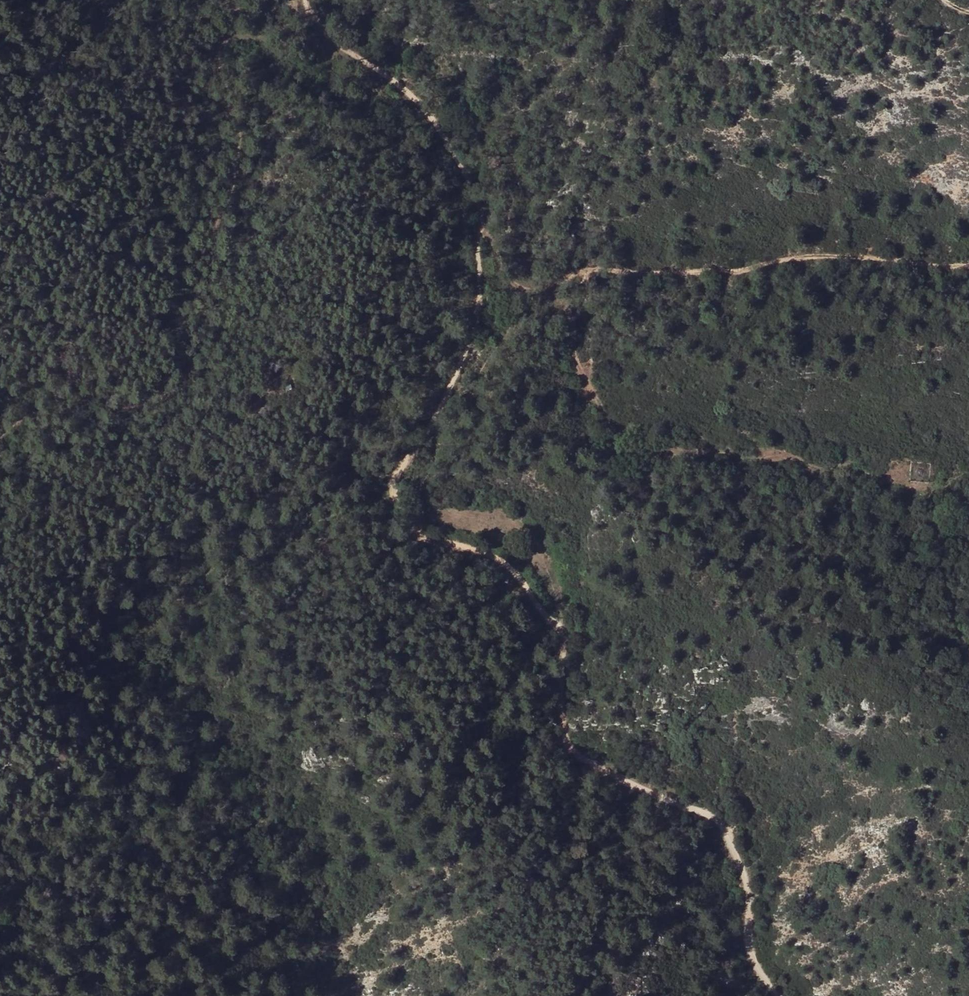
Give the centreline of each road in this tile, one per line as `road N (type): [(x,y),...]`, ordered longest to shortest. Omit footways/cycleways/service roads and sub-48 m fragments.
road 1 (track): [(306,0),(341,45),(400,86),(434,122),(476,206),(479,315),(428,431),(403,462),(393,505),(403,526),(428,541),(496,560),(558,631),(570,745),(626,785),(714,818),(729,837),(752,917),(752,952),(775,995)]
road 2 (track): [(479,266),(550,281),(585,271),(732,270),(823,255),(968,268)]

